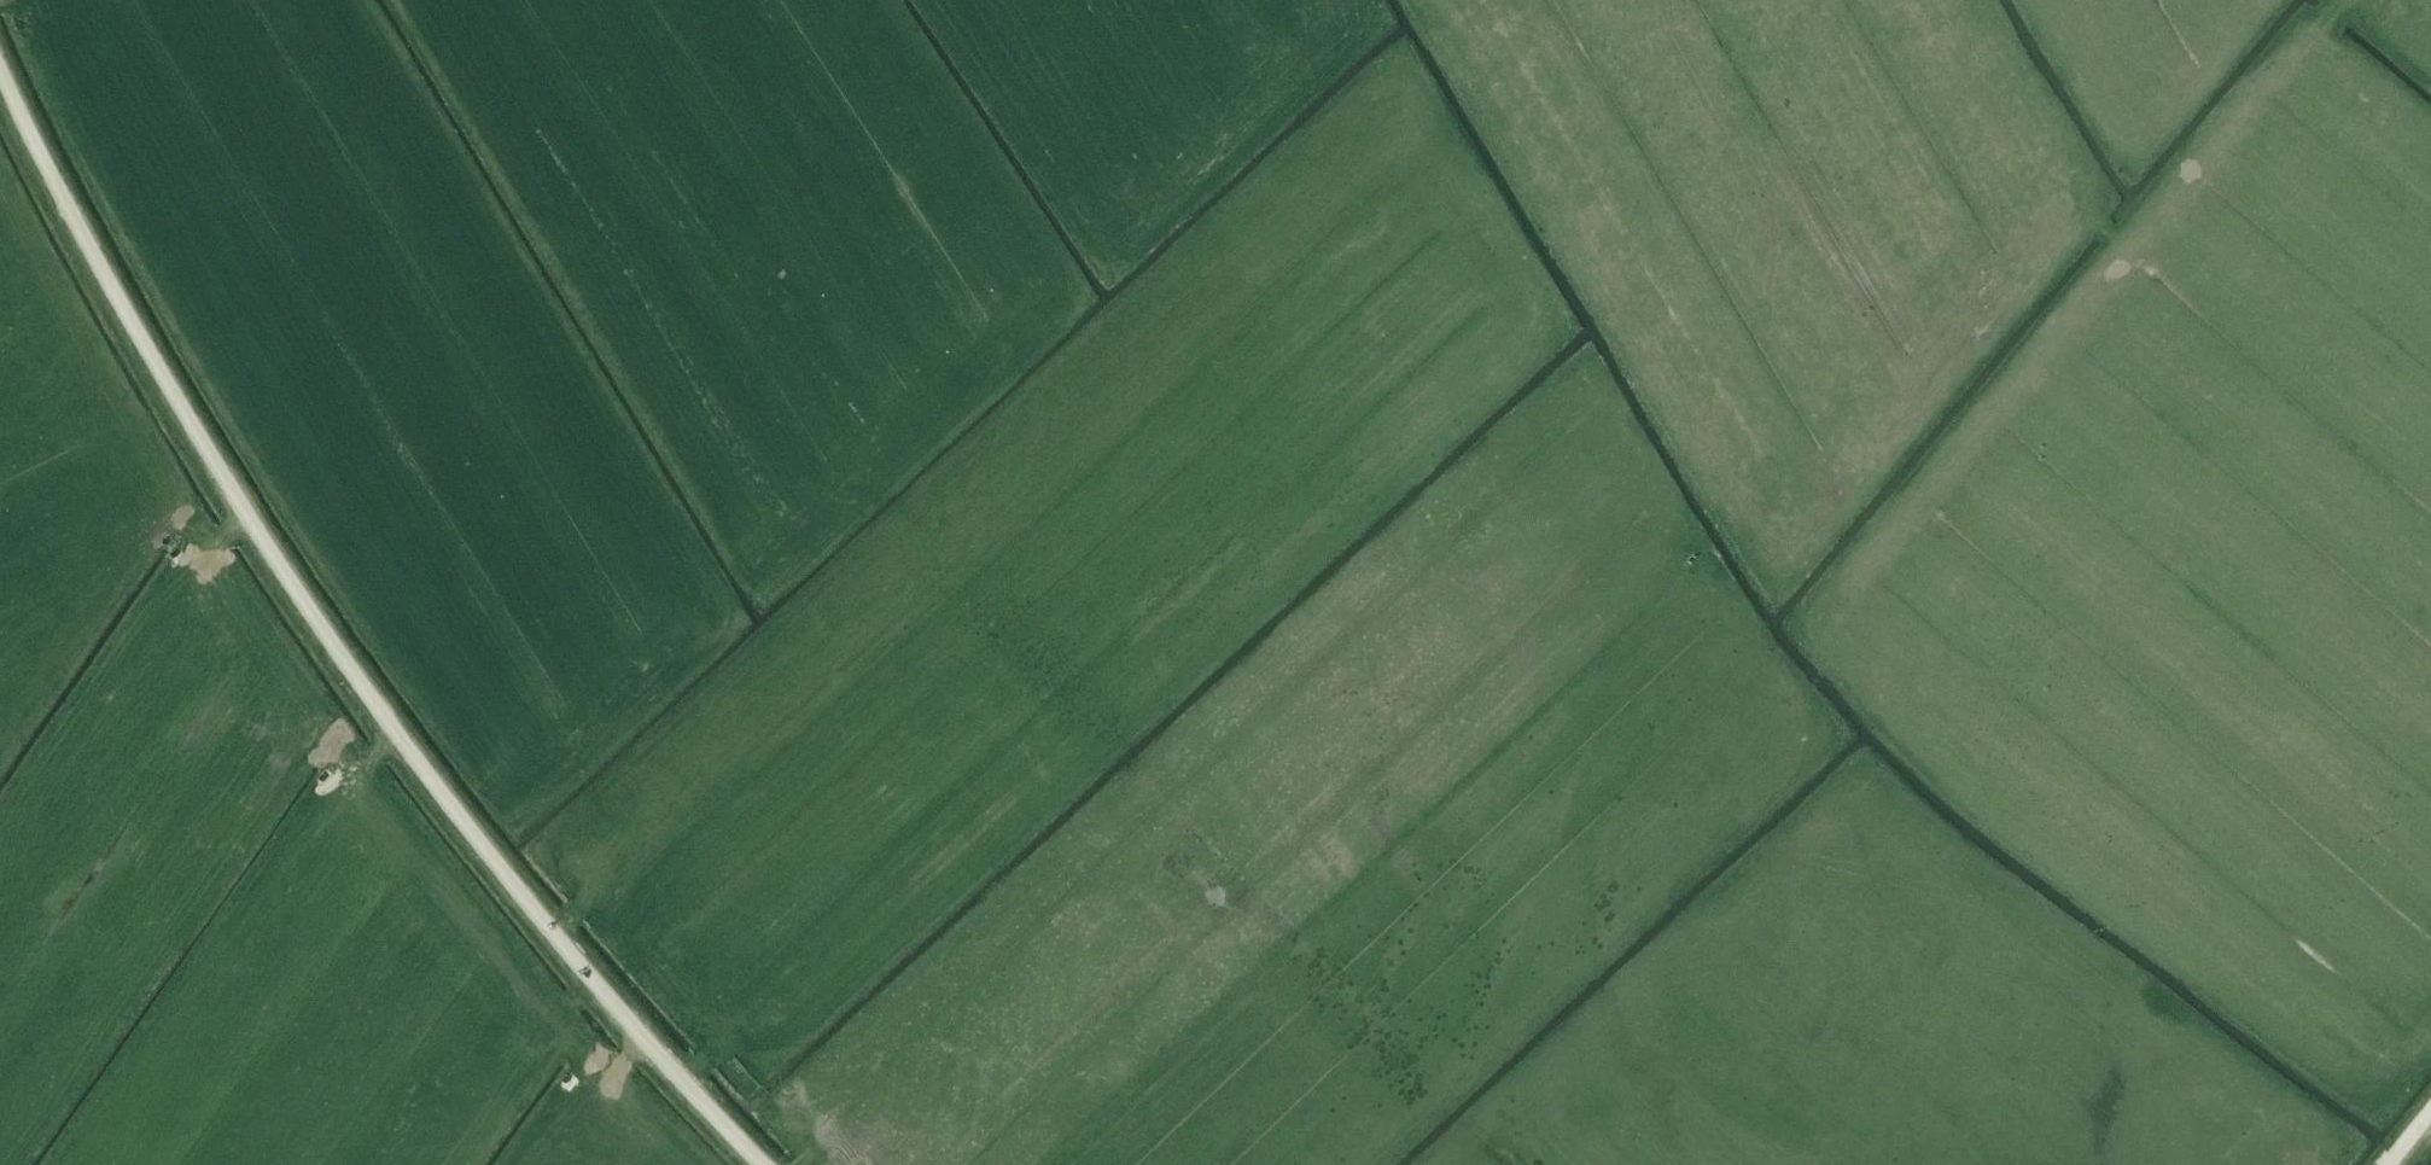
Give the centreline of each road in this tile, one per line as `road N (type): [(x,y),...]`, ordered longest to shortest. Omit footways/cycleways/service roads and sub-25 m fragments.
road 1 (unclassified): [(0,71),(76,237),(171,411),(364,708),(553,939),(758,1164)]

